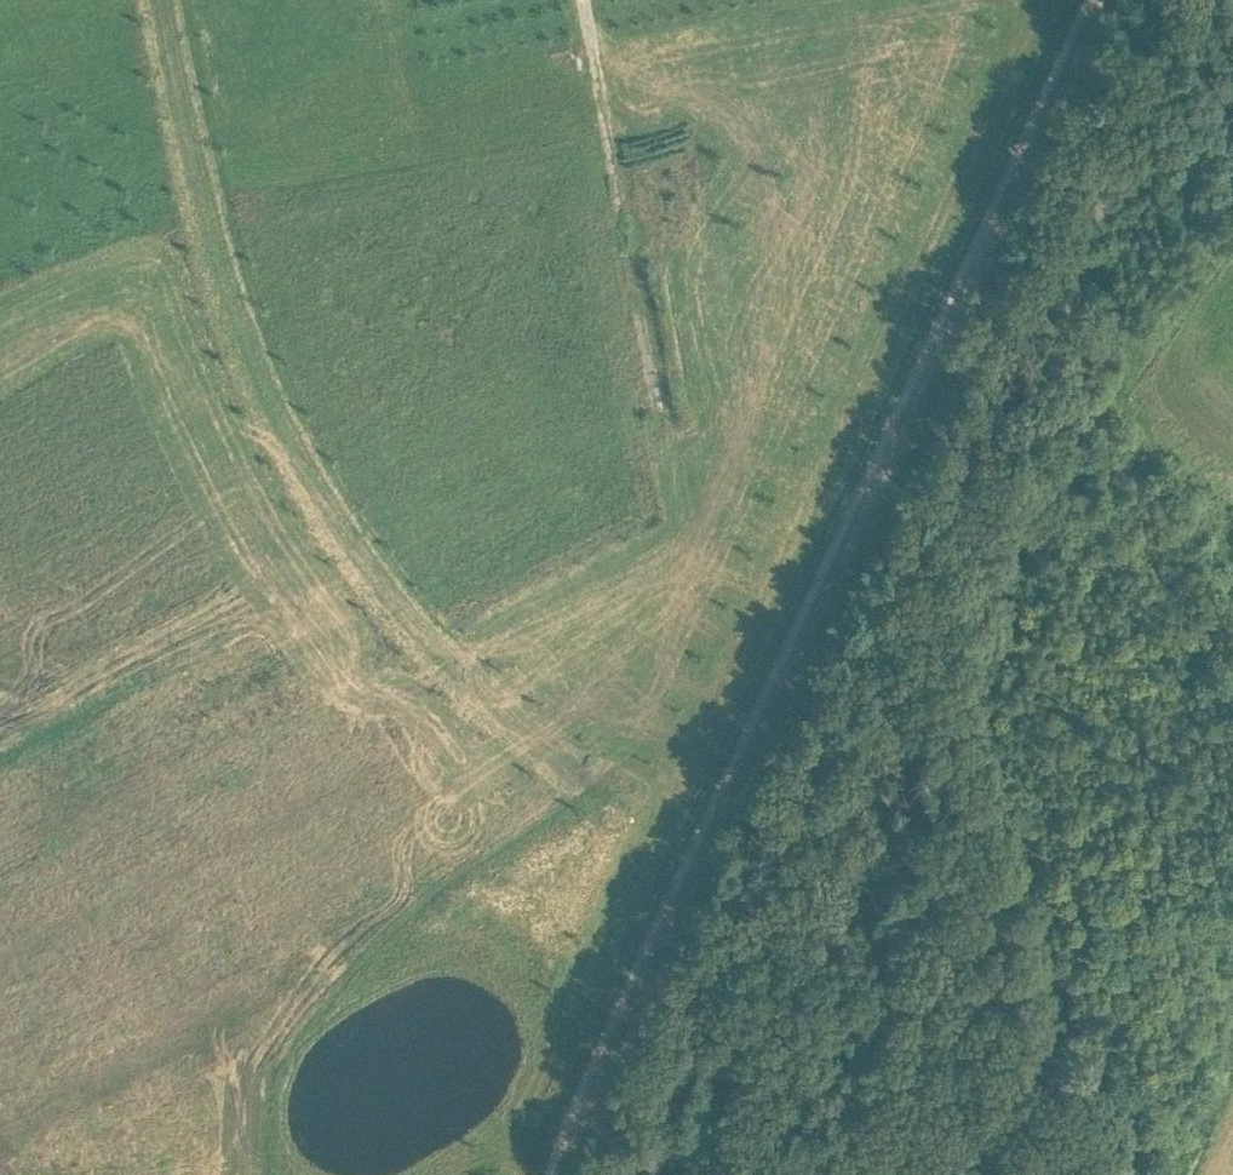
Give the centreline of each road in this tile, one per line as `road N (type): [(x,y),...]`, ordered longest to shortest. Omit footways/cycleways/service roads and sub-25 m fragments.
road 1 (track): [(1107,0),(683,904),(566,1174)]

